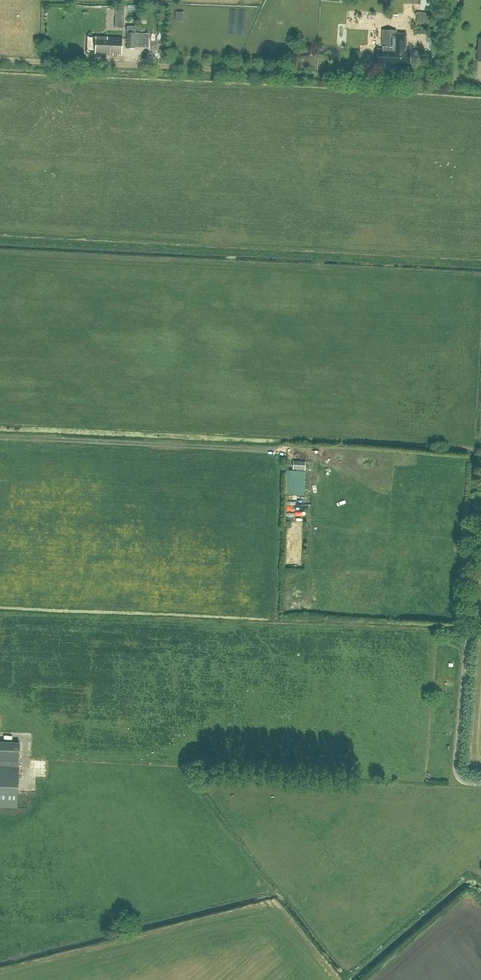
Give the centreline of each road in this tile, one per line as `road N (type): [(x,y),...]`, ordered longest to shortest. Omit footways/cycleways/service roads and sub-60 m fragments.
road 1 (track): [(480,84),(0,59)]

